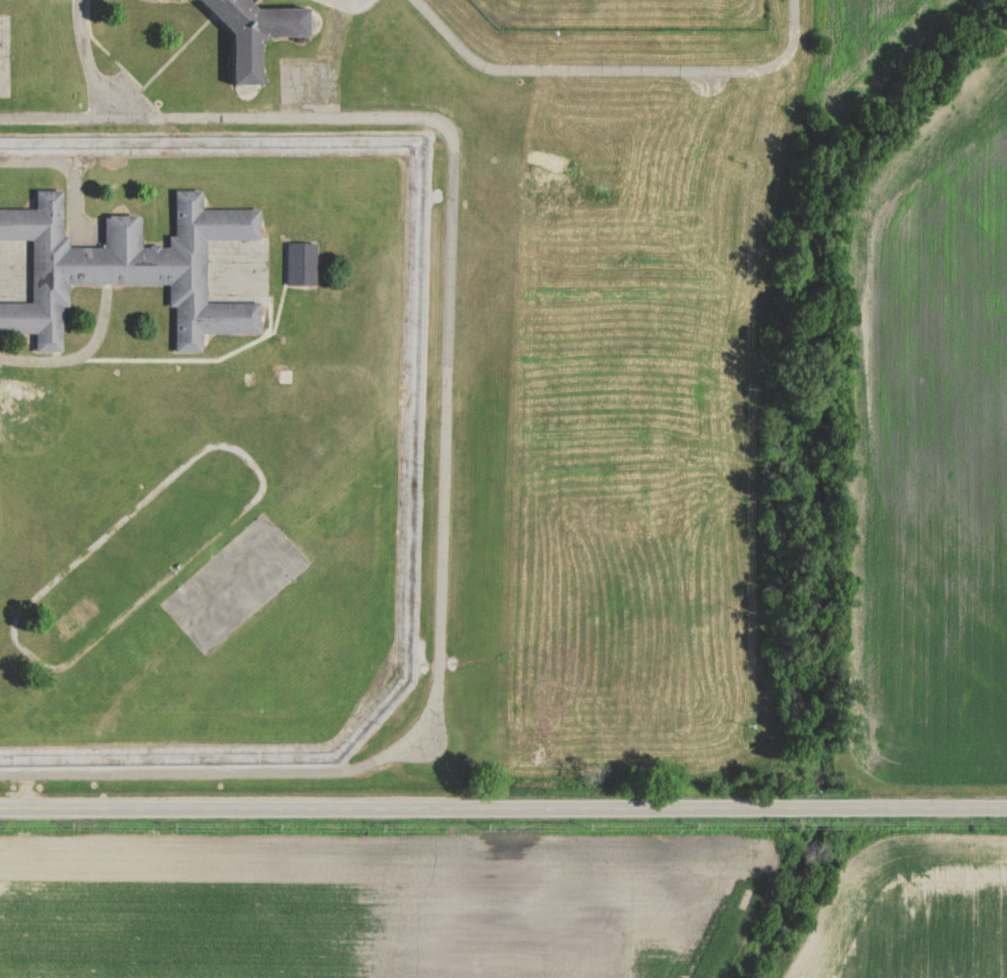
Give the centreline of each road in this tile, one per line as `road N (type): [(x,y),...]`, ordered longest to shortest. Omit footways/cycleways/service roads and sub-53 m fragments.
road 1 (tertiary): [(1006,811),(0,810)]

